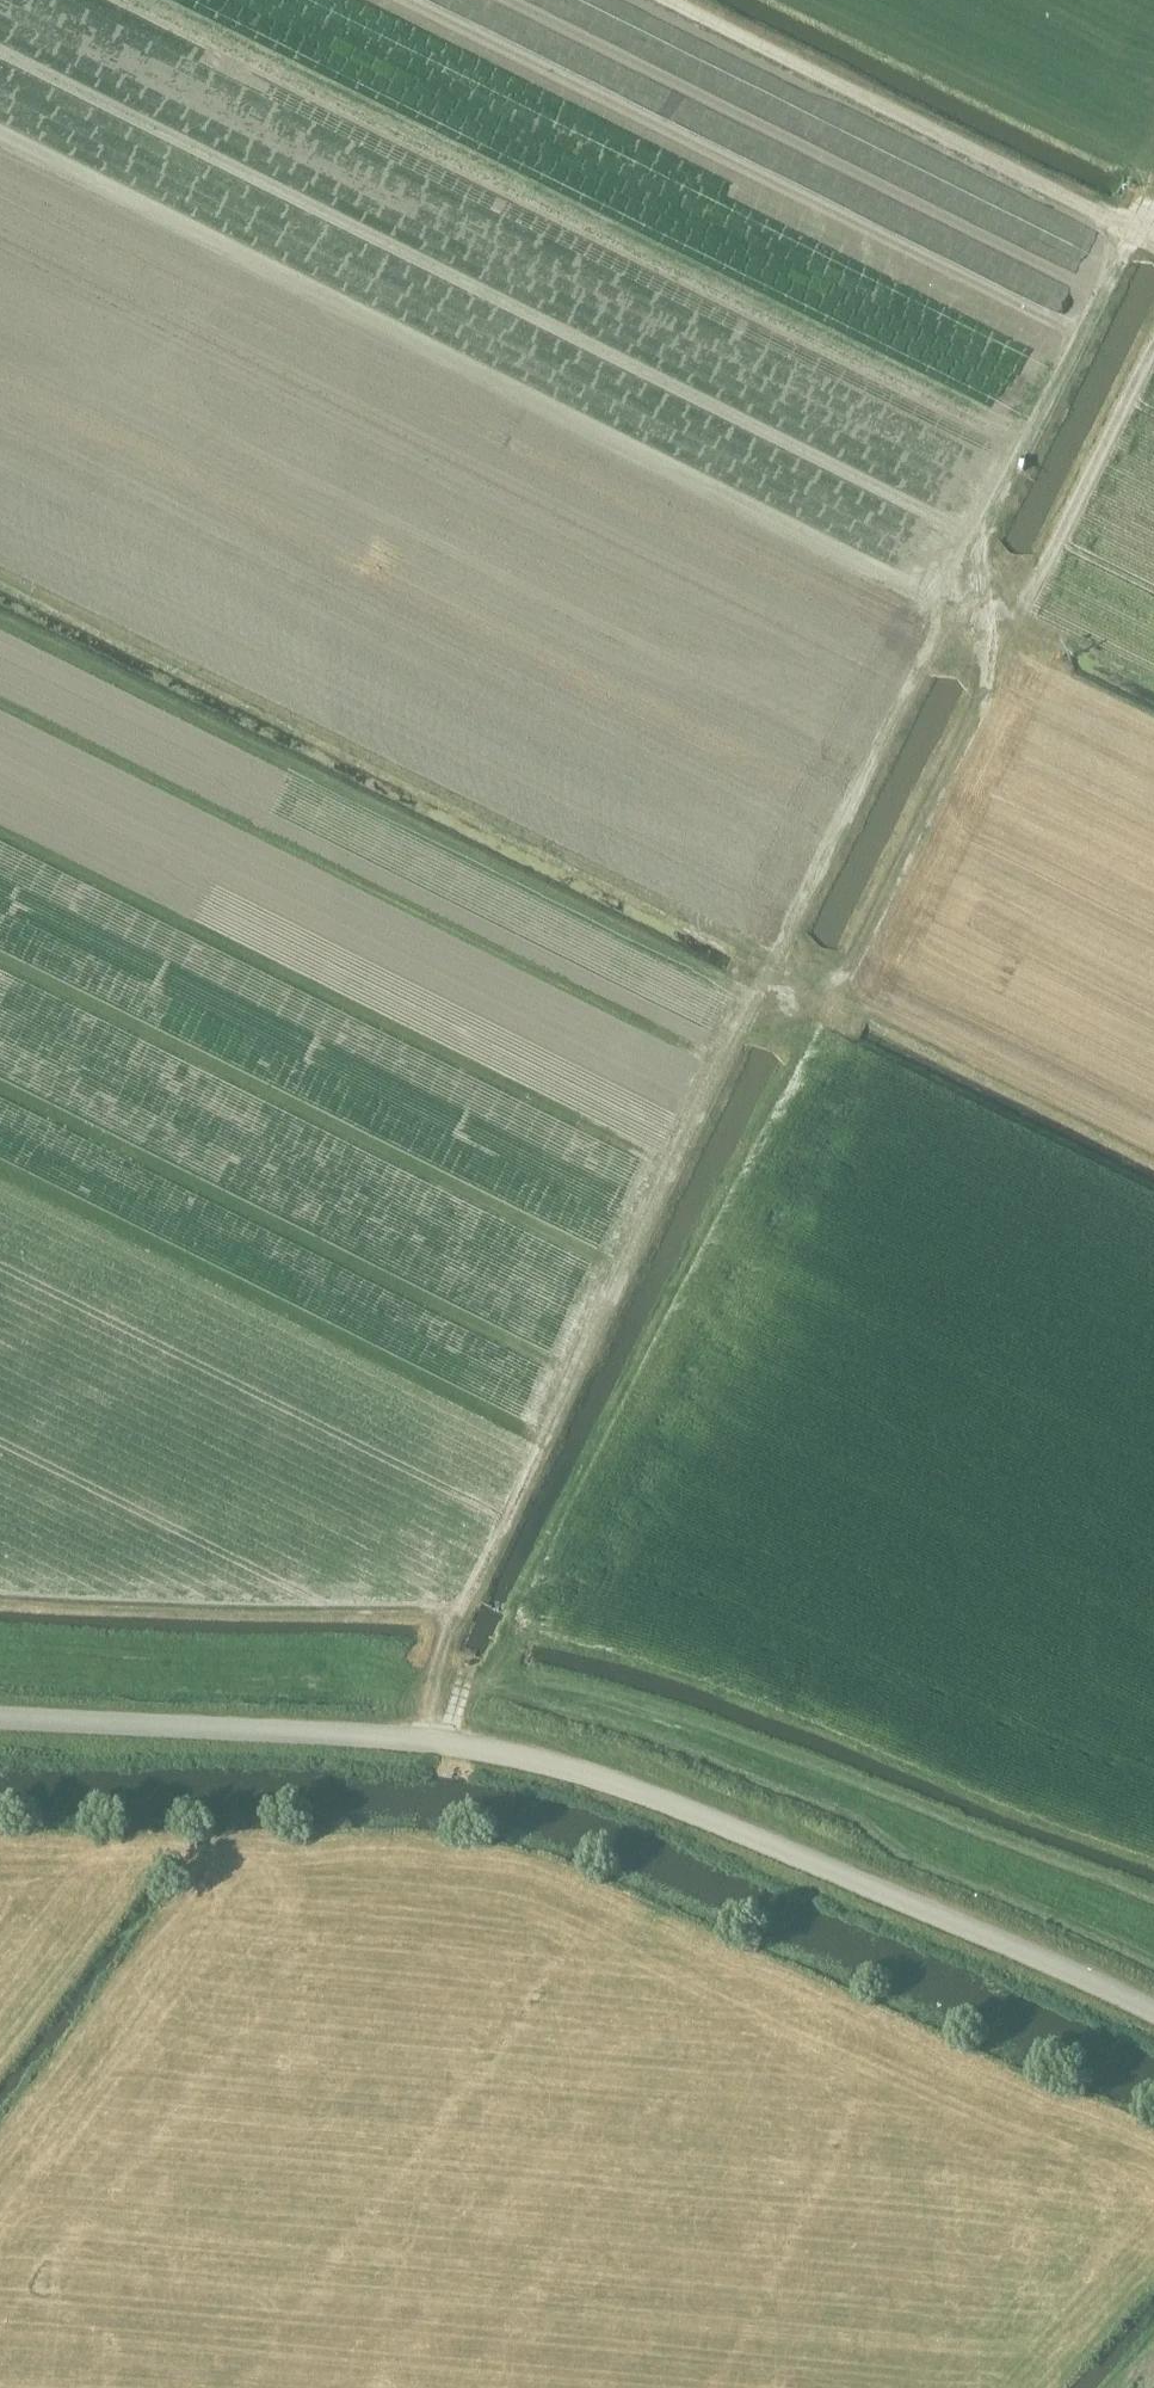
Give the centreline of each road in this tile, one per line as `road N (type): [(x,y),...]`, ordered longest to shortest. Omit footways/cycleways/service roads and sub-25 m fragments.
road 1 (tertiary): [(1153,2011),(688,1811),(550,1766),(339,1733),(0,1718)]

